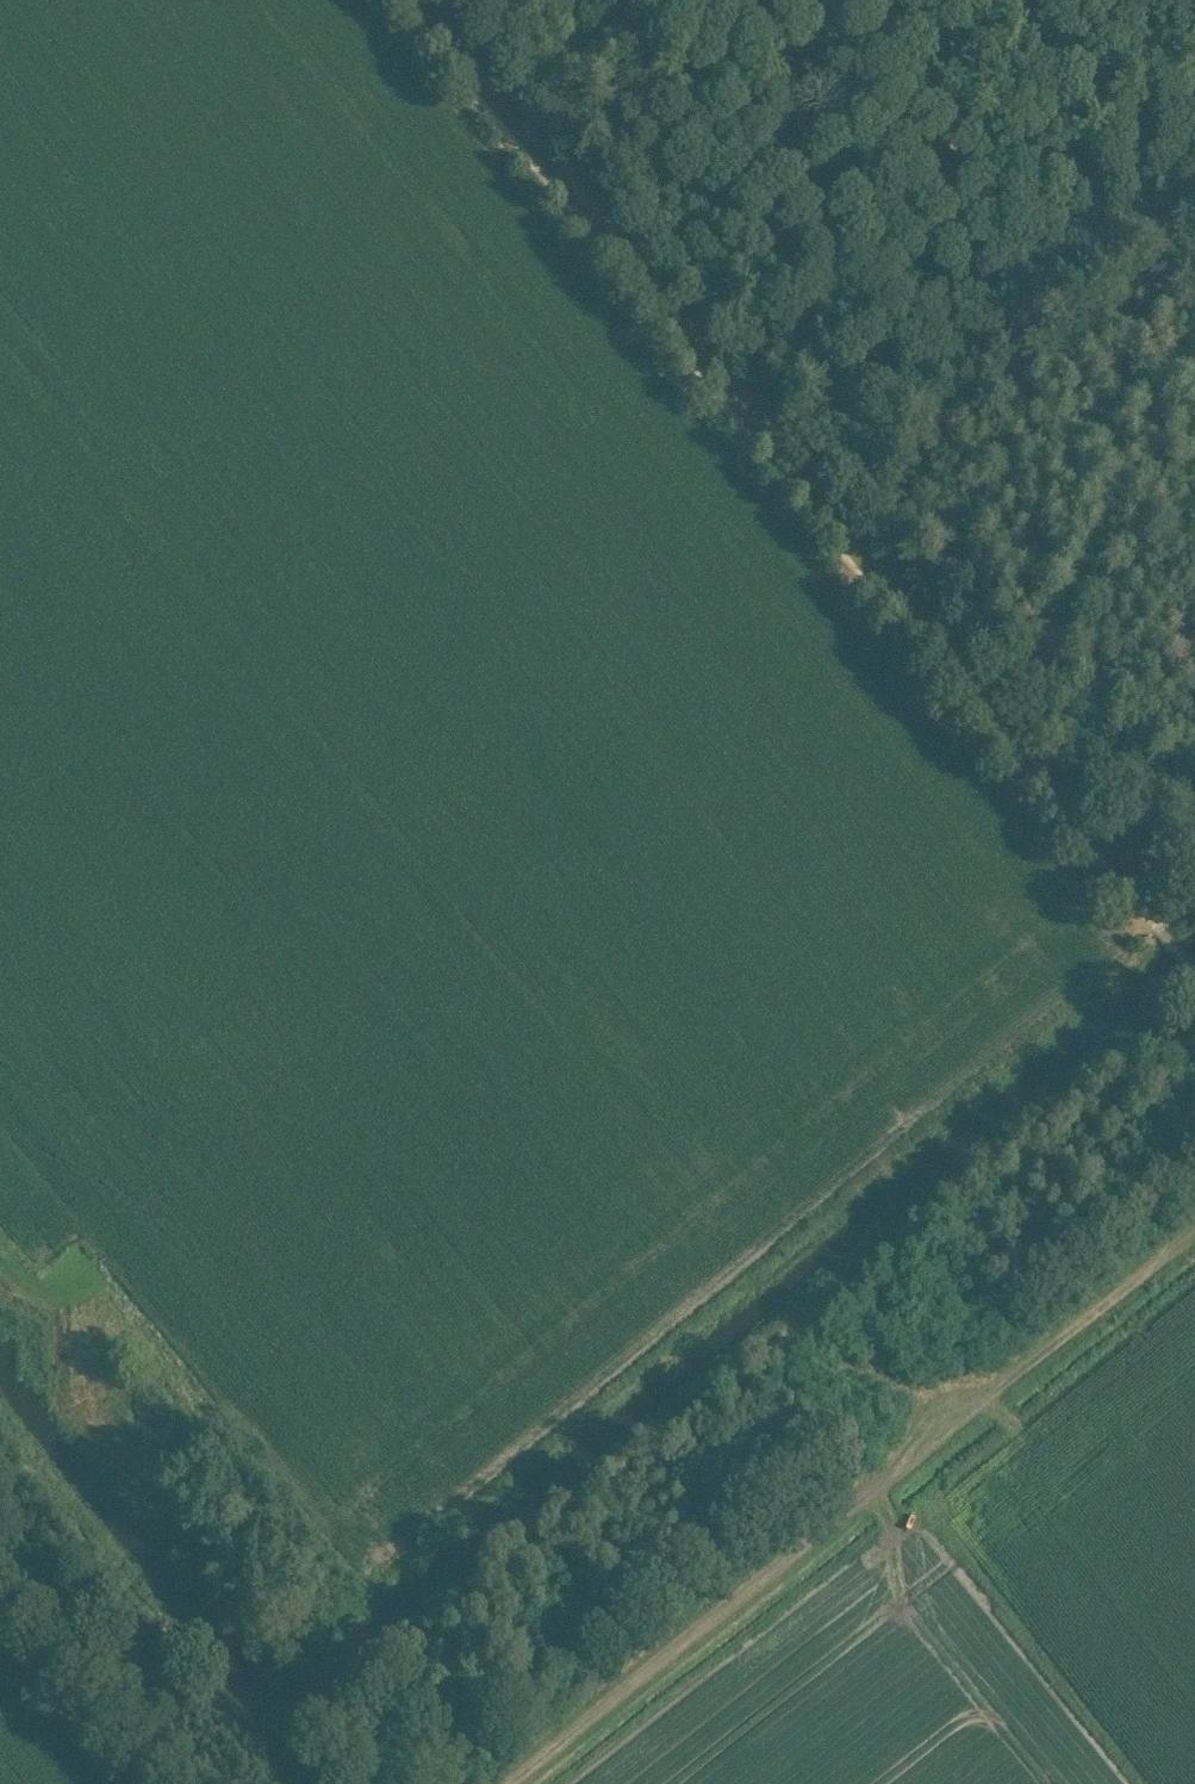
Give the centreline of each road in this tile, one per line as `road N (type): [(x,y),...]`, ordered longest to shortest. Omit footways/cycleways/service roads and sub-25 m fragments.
road 1 (track): [(420,0),(1150,917)]
road 2 (track): [(510,1783),(1194,1234)]

